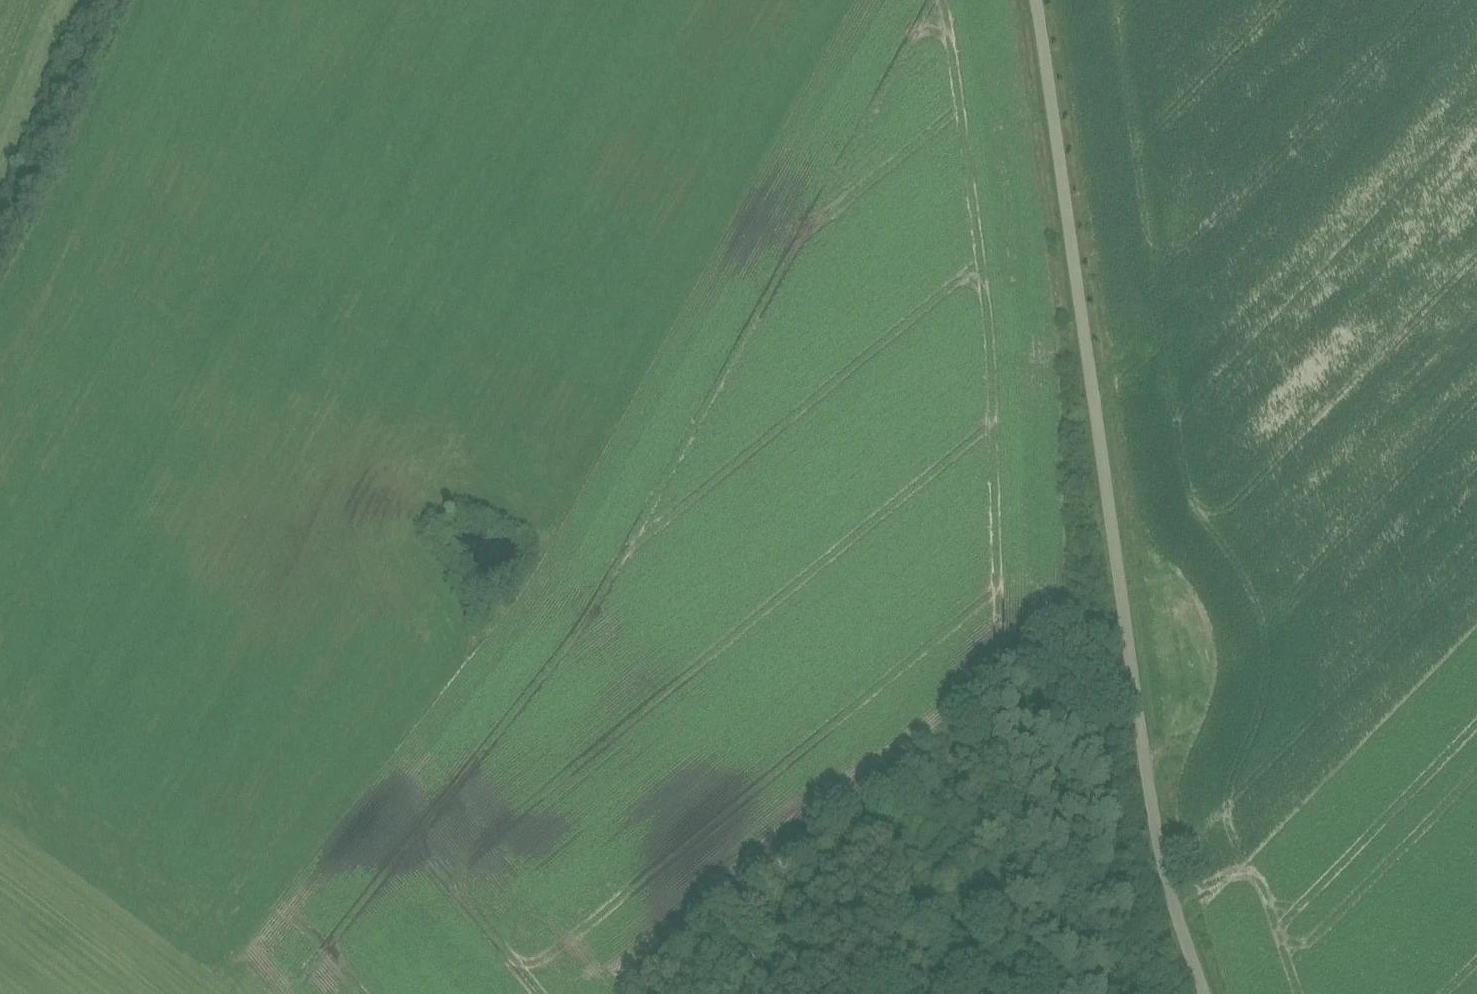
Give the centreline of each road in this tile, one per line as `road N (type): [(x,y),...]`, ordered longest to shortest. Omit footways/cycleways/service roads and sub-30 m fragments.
road 1 (unclassified): [(1206,993),(1167,863),(1040,0)]

